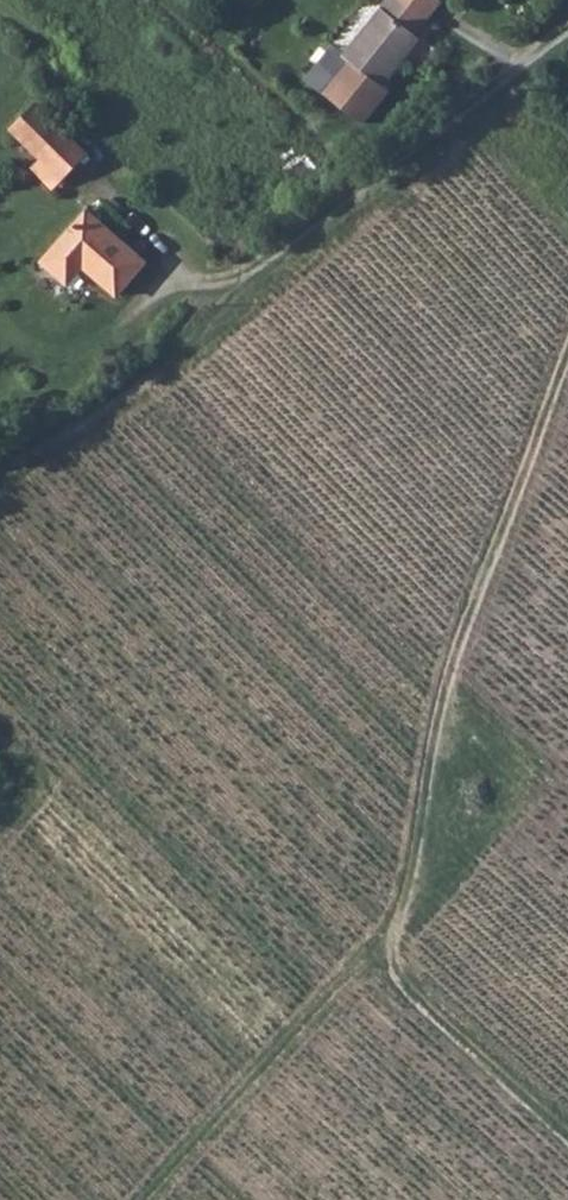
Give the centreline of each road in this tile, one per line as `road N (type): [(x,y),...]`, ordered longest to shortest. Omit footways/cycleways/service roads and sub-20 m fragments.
road 1 (track): [(567,348),(436,706),(399,972),(413,998),(567,1147)]
road 2 (track): [(457,645),(356,553),(162,350),(0,478)]
road 3 (track): [(141,1199),(342,979),(399,972)]

